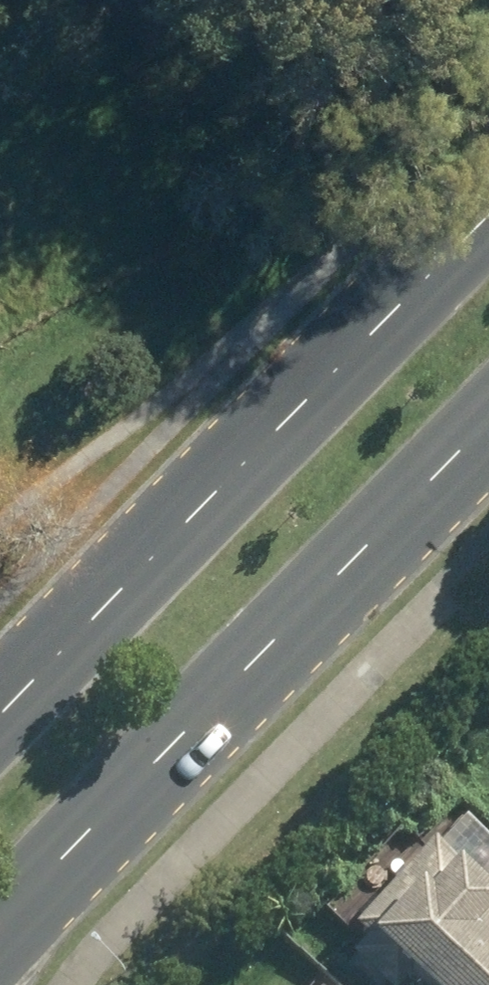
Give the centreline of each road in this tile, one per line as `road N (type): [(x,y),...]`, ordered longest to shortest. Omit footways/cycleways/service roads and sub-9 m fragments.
road 1 (primary): [(488,414),(0,926)]
road 2 (primary): [(0,722),(488,212)]

